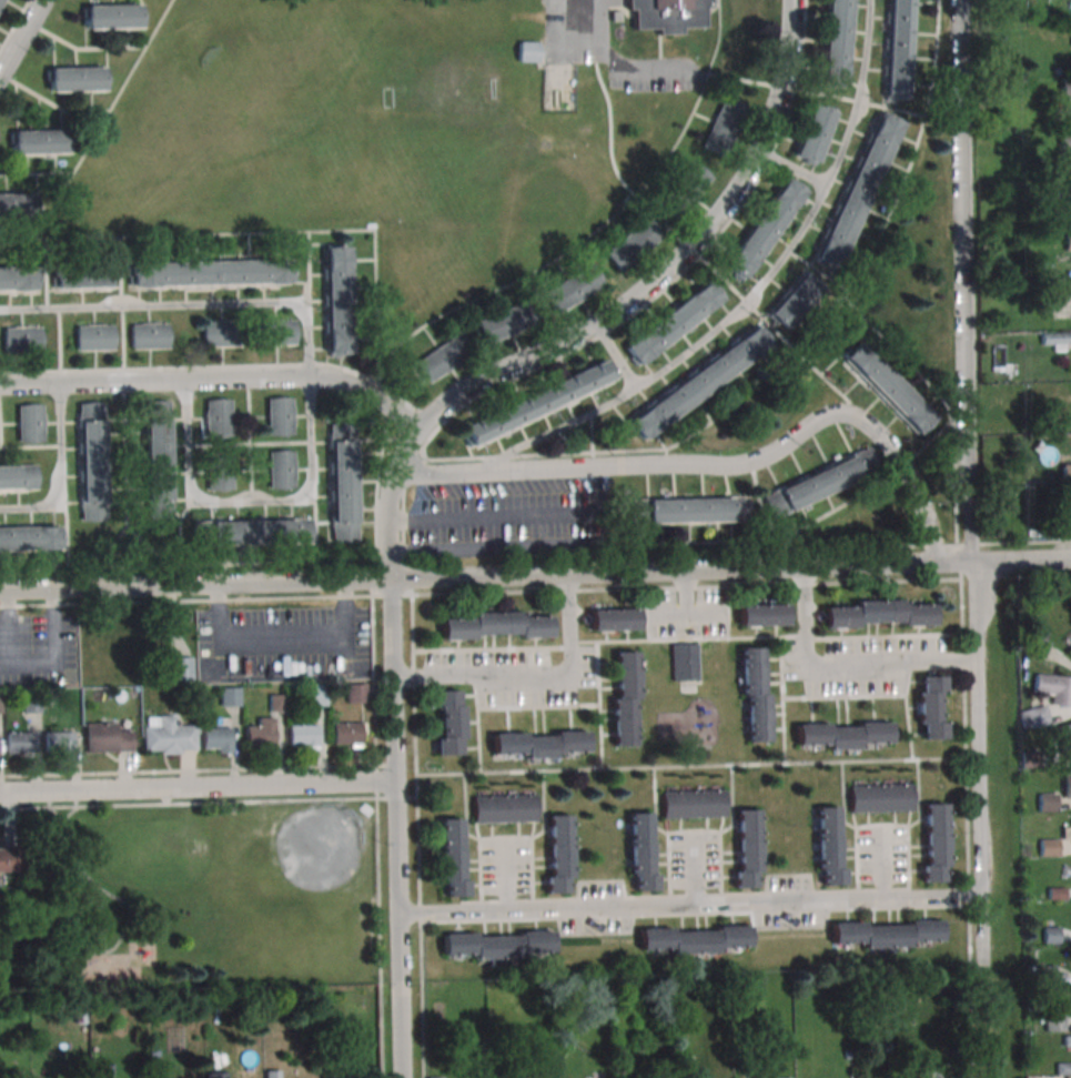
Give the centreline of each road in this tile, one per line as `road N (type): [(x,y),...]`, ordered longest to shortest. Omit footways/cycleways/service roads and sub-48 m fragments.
road 1 (residential): [(403,1077),(390,526),(397,475),(413,437),(444,407),(600,323),(720,213),(756,154),(775,99),(792,0)]
road 2 (residential): [(0,590),(939,562)]
road 3 (residential): [(980,895),(959,0)]
road 4 (residential): [(397,475),(735,464),(764,459),(824,420),(850,416),(901,460),(939,562)]
road 5 (residential): [(398,914),(980,895)]
road 6 (residential): [(0,386),(310,376),(368,397),(413,437)]
road 7 (residential): [(0,793),(395,782)]
road 8 (residential): [(569,574),(572,671),(564,678),(394,678)]
road 9 (residential): [(805,566),(812,667),(977,663)]
road 10 (residential): [(939,562),(1070,558)]

